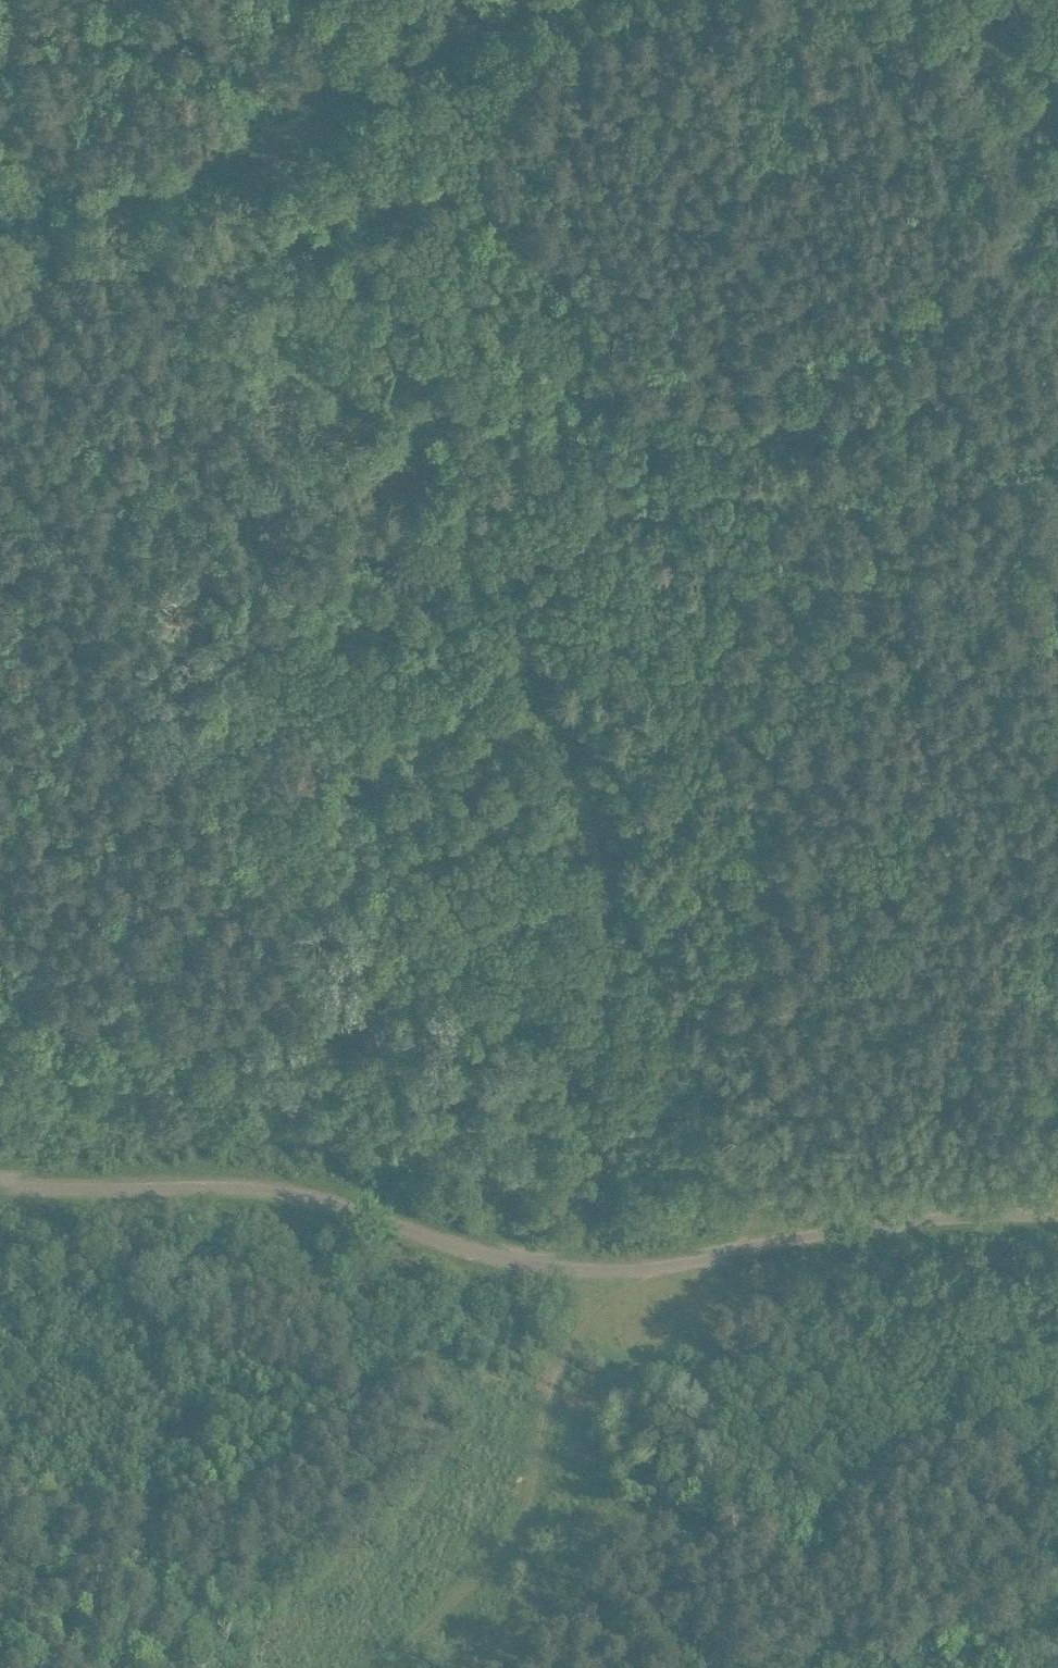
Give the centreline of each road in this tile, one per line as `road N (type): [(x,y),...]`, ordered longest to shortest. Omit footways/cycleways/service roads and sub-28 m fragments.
road 1 (unclassified): [(0,1182),(287,1190),(487,1254),(584,1269),(964,1220),(1057,1221)]

